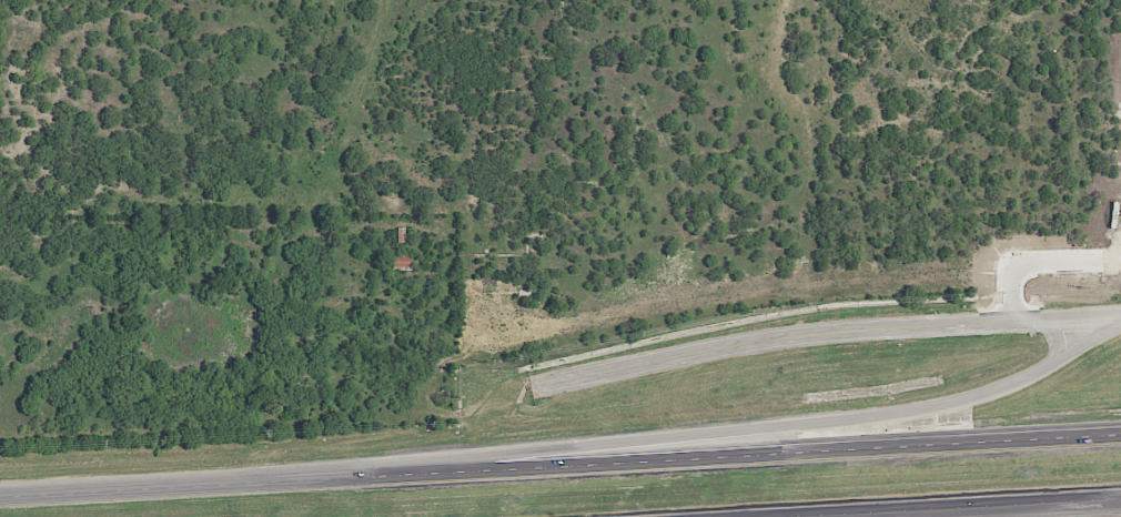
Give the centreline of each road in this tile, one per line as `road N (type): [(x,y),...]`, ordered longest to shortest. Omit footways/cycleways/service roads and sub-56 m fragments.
road 1 (trunk): [(1120,439),(0,500)]
road 2 (trunk): [(1120,326),(987,393),(936,405),(719,436),(201,488)]
road 3 (tertiary): [(1120,317),(829,333),(533,387)]
road 4 (trunk): [(881,516),(1120,501)]

